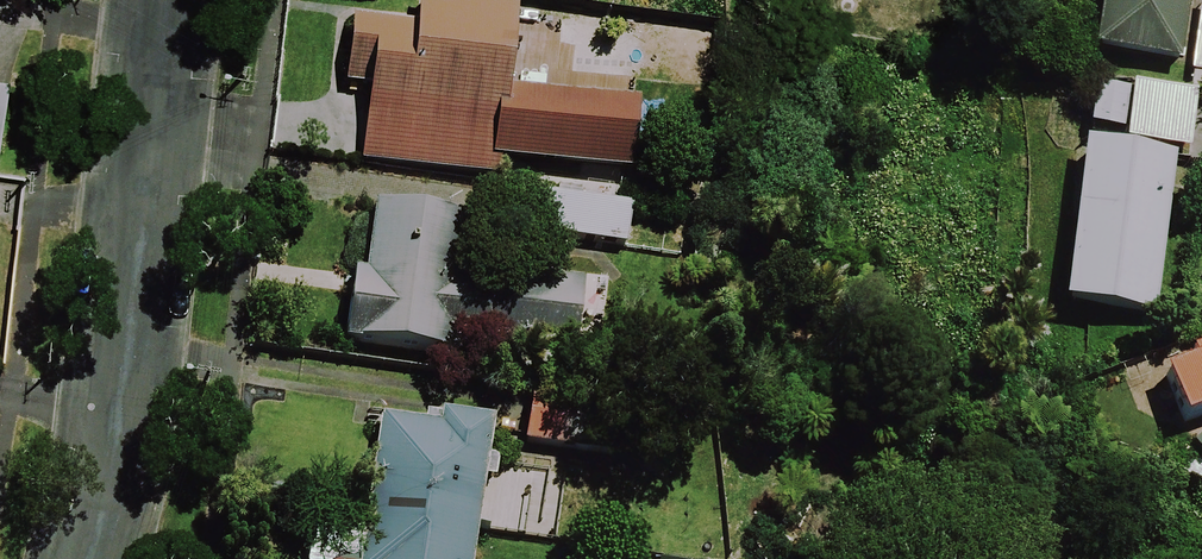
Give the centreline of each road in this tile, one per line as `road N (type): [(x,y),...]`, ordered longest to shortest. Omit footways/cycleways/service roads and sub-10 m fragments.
road 1 (residential): [(164,0),(125,426),(96,558)]

